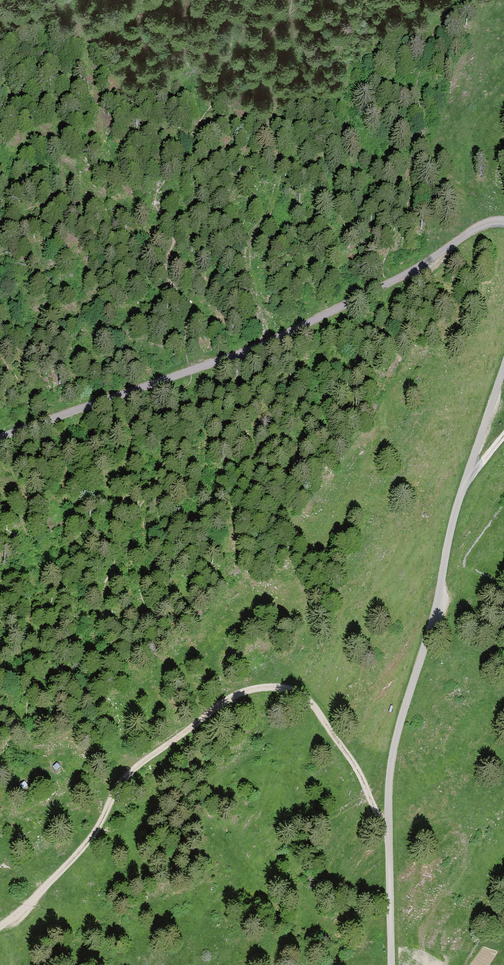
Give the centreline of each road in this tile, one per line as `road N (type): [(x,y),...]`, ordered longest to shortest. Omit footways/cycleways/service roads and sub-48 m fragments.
road 1 (unclassified): [(391,964),(388,799),(395,741),(456,508),(503,368)]
road 2 (track): [(0,928),(88,842),(136,768),(252,690),(286,688),(317,707),(389,833)]
road 3 (unclassified): [(503,222),(480,226),(279,338),(0,437)]

